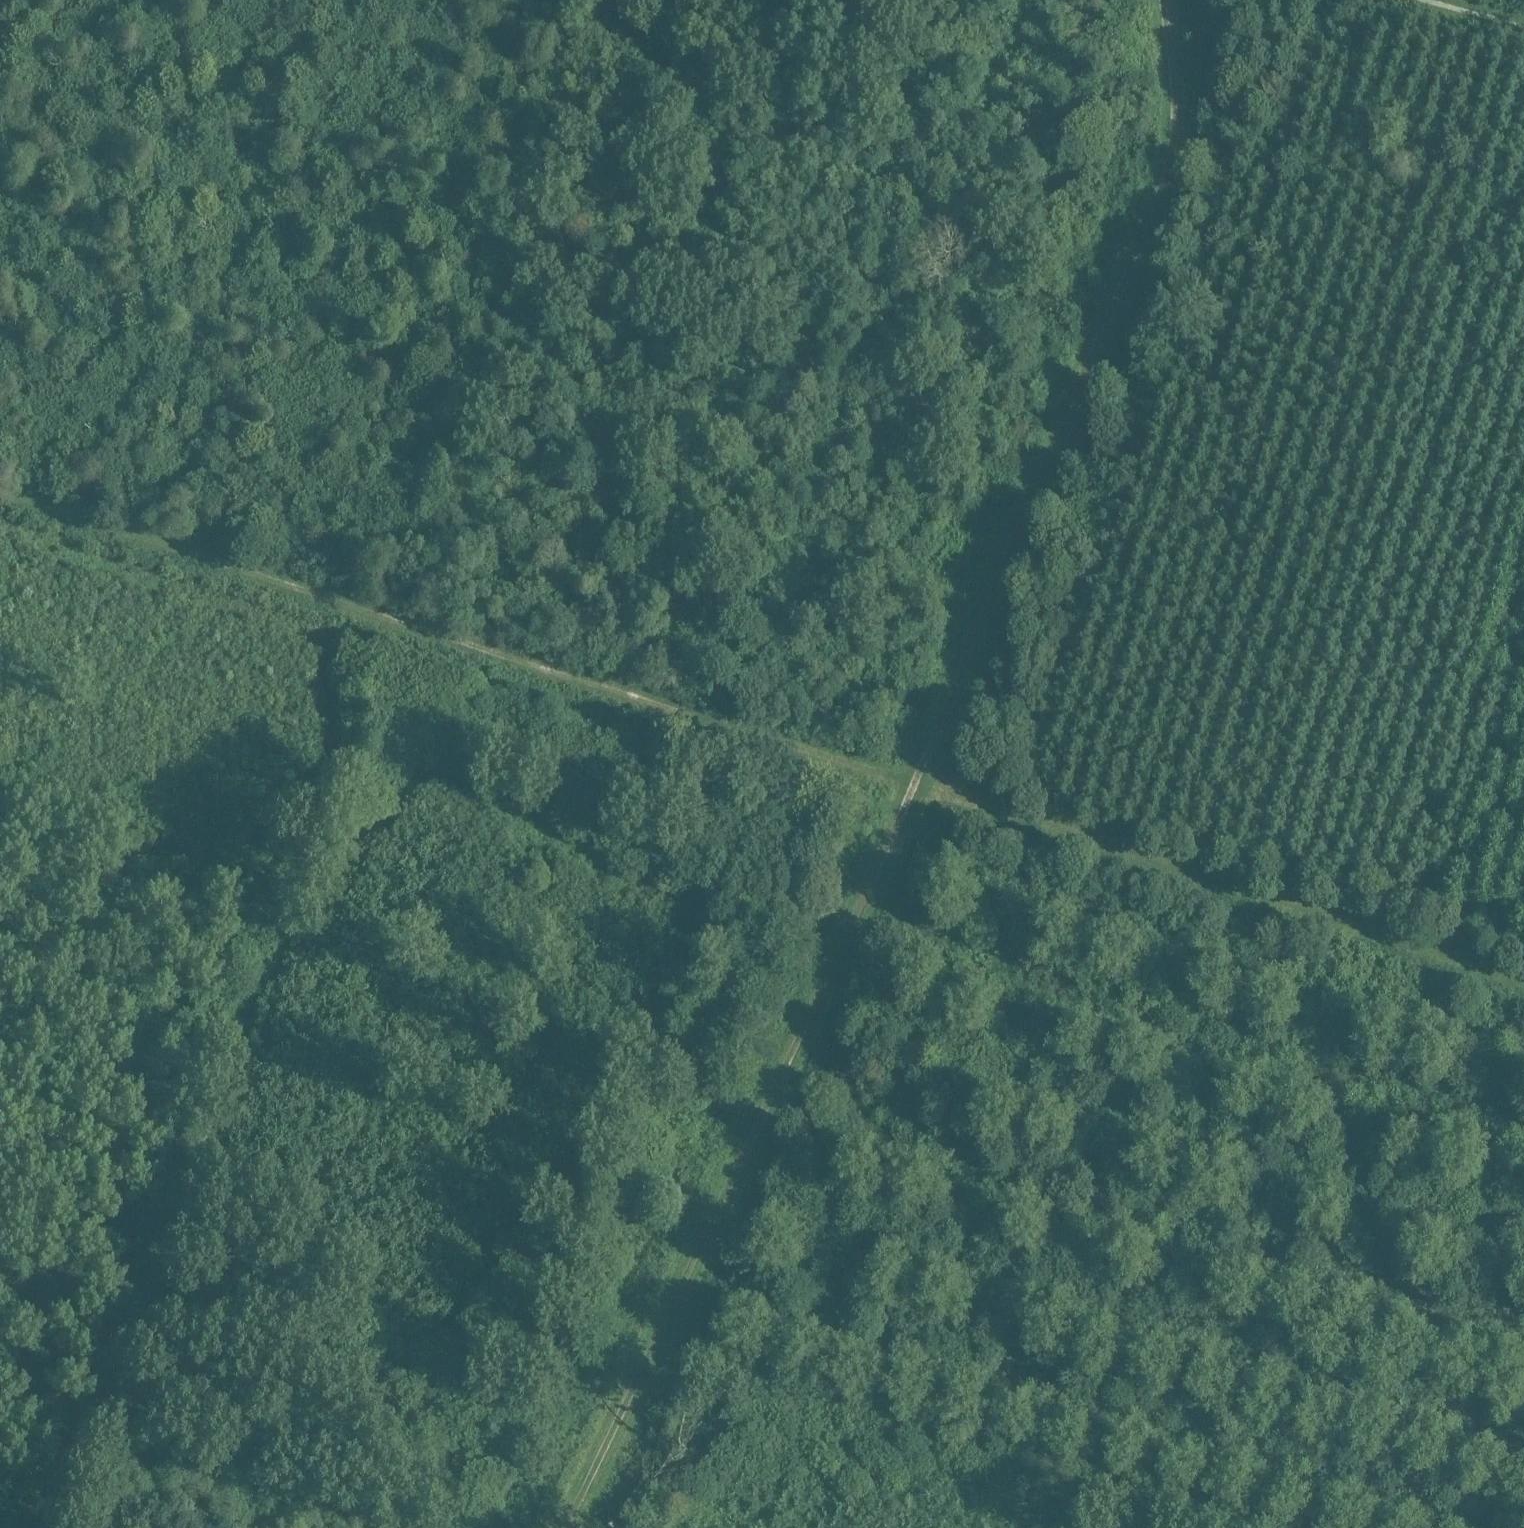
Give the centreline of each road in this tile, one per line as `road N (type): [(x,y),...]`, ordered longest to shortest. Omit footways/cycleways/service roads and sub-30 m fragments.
road 1 (track): [(0,493),(1523,985)]
road 2 (track): [(1166,0),(1179,159),(1150,249),(899,842)]
road 3 (track): [(899,842),(570,1527)]

